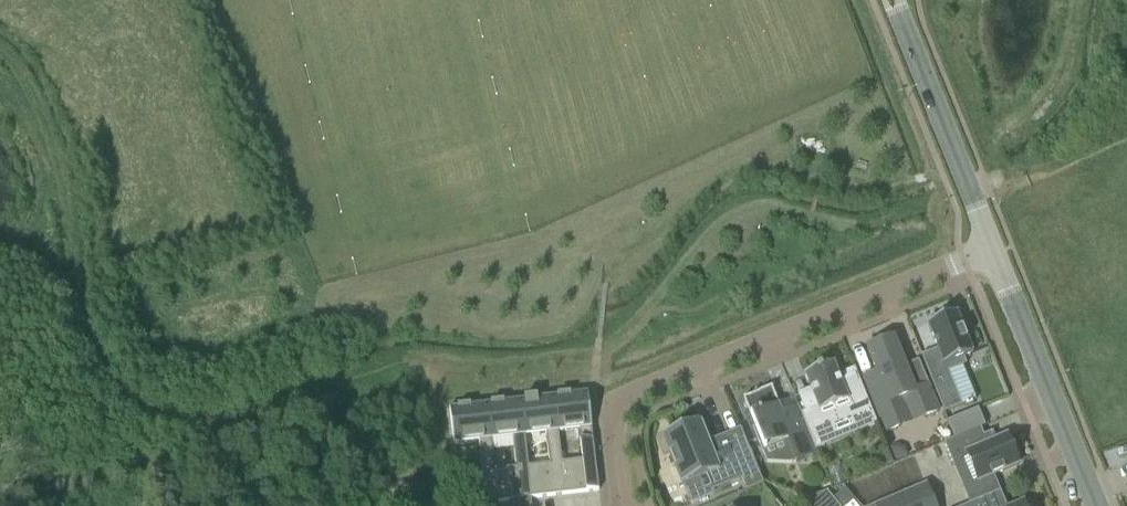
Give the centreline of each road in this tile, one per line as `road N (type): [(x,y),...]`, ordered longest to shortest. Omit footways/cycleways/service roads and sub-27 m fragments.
road 1 (residential): [(624,505),(615,425),(637,399),(990,256)]
road 2 (tertiary): [(990,256),(892,0)]
road 3 (tertiary): [(1094,505),(990,256)]

